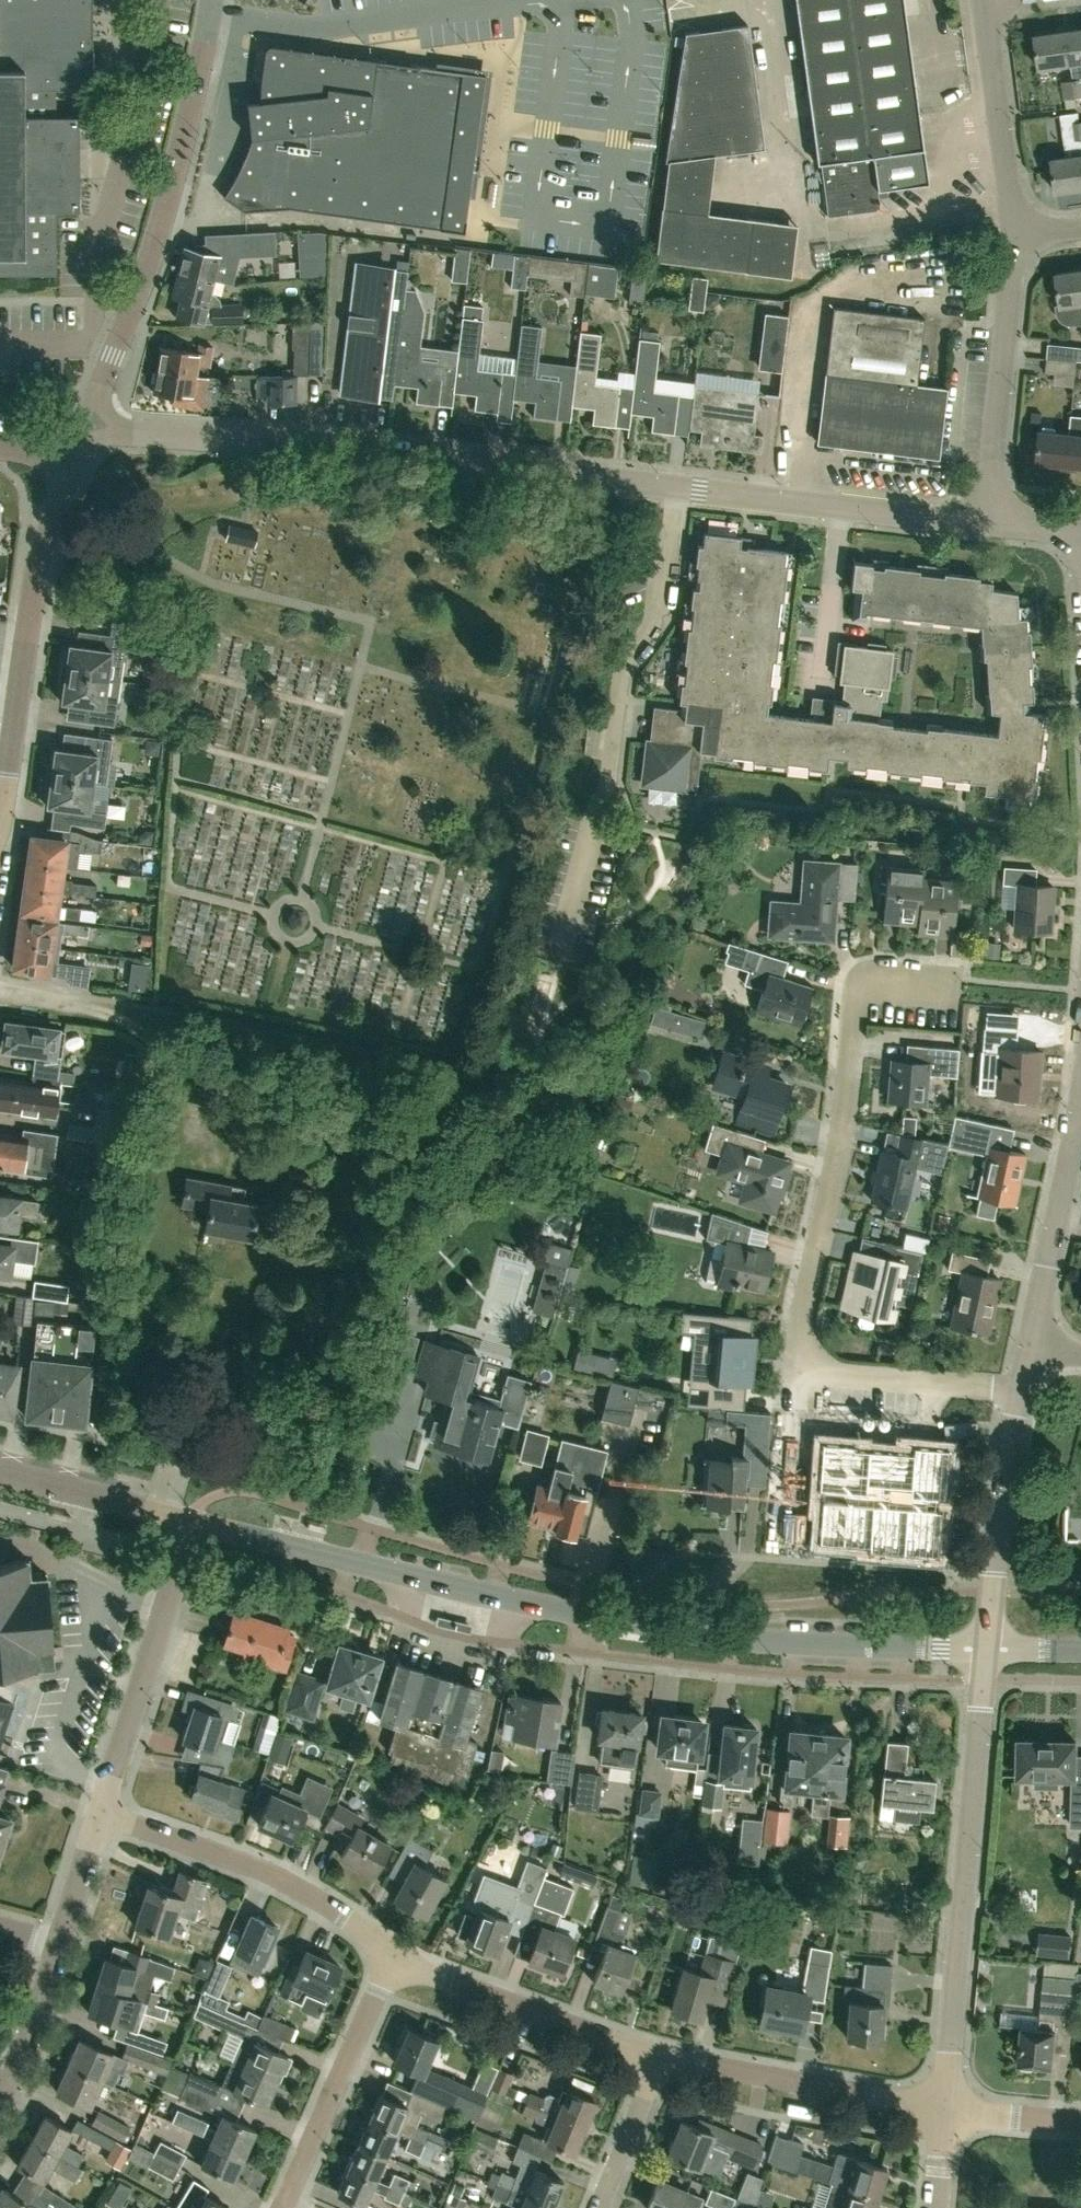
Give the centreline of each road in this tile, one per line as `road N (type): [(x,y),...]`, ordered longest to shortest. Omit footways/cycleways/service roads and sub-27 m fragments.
road 1 (tertiary): [(987,1649),(746,1639),(635,1624),(192,1519)]
road 2 (residential): [(846,508),(331,446),(157,433),(81,440)]
road 3 (residential): [(1018,1392),(828,1377),(807,1366),(800,1338),(839,1146),(855,995),(877,974),(963,981)]
road 4 (residential): [(945,2108),(987,1649)]
road 5 (residential): [(81,440),(160,232),(213,0)]
road 6 (residential): [(0,811),(37,567),(81,440)]
road 7 (residential): [(394,1954),(257,1867),(100,1813)]
road 8 (residential): [(100,1813),(192,1519)]
road 9 (residential): [(945,2108),(659,2055)]
road 10 (residential): [(989,523),(1013,237)]
road 11 (residential): [(659,2055),(439,1978),(394,1954)]
road 12 (residential): [(283,2207),(394,1954)]
road 13 (residential): [(987,1649),(1018,1392)]
road 14 (residential): [(1028,1352),(1080,1109)]
road 15 (residential): [(1013,237),(984,0)]
road 16 (tertiary): [(192,1519),(0,1470)]
road 17 (residential): [(0,2101),(22,2063),(60,1942)]
road 18 (residential): [(823,674),(846,508)]
road 19 (residential): [(600,2207),(659,2055)]
road 20 (residential): [(989,523),(846,508)]
road 21 (residential): [(1080,2121),(945,2108)]
road 22 (residential): [(60,1942),(100,1813)]

